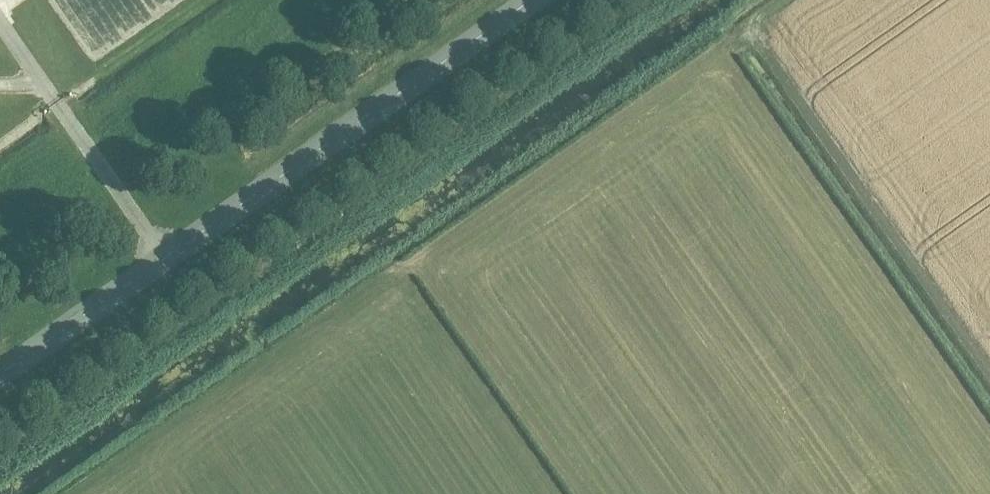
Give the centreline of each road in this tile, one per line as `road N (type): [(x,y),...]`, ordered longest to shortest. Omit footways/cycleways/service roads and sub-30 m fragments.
road 1 (unclassified): [(0,374),(532,0)]

